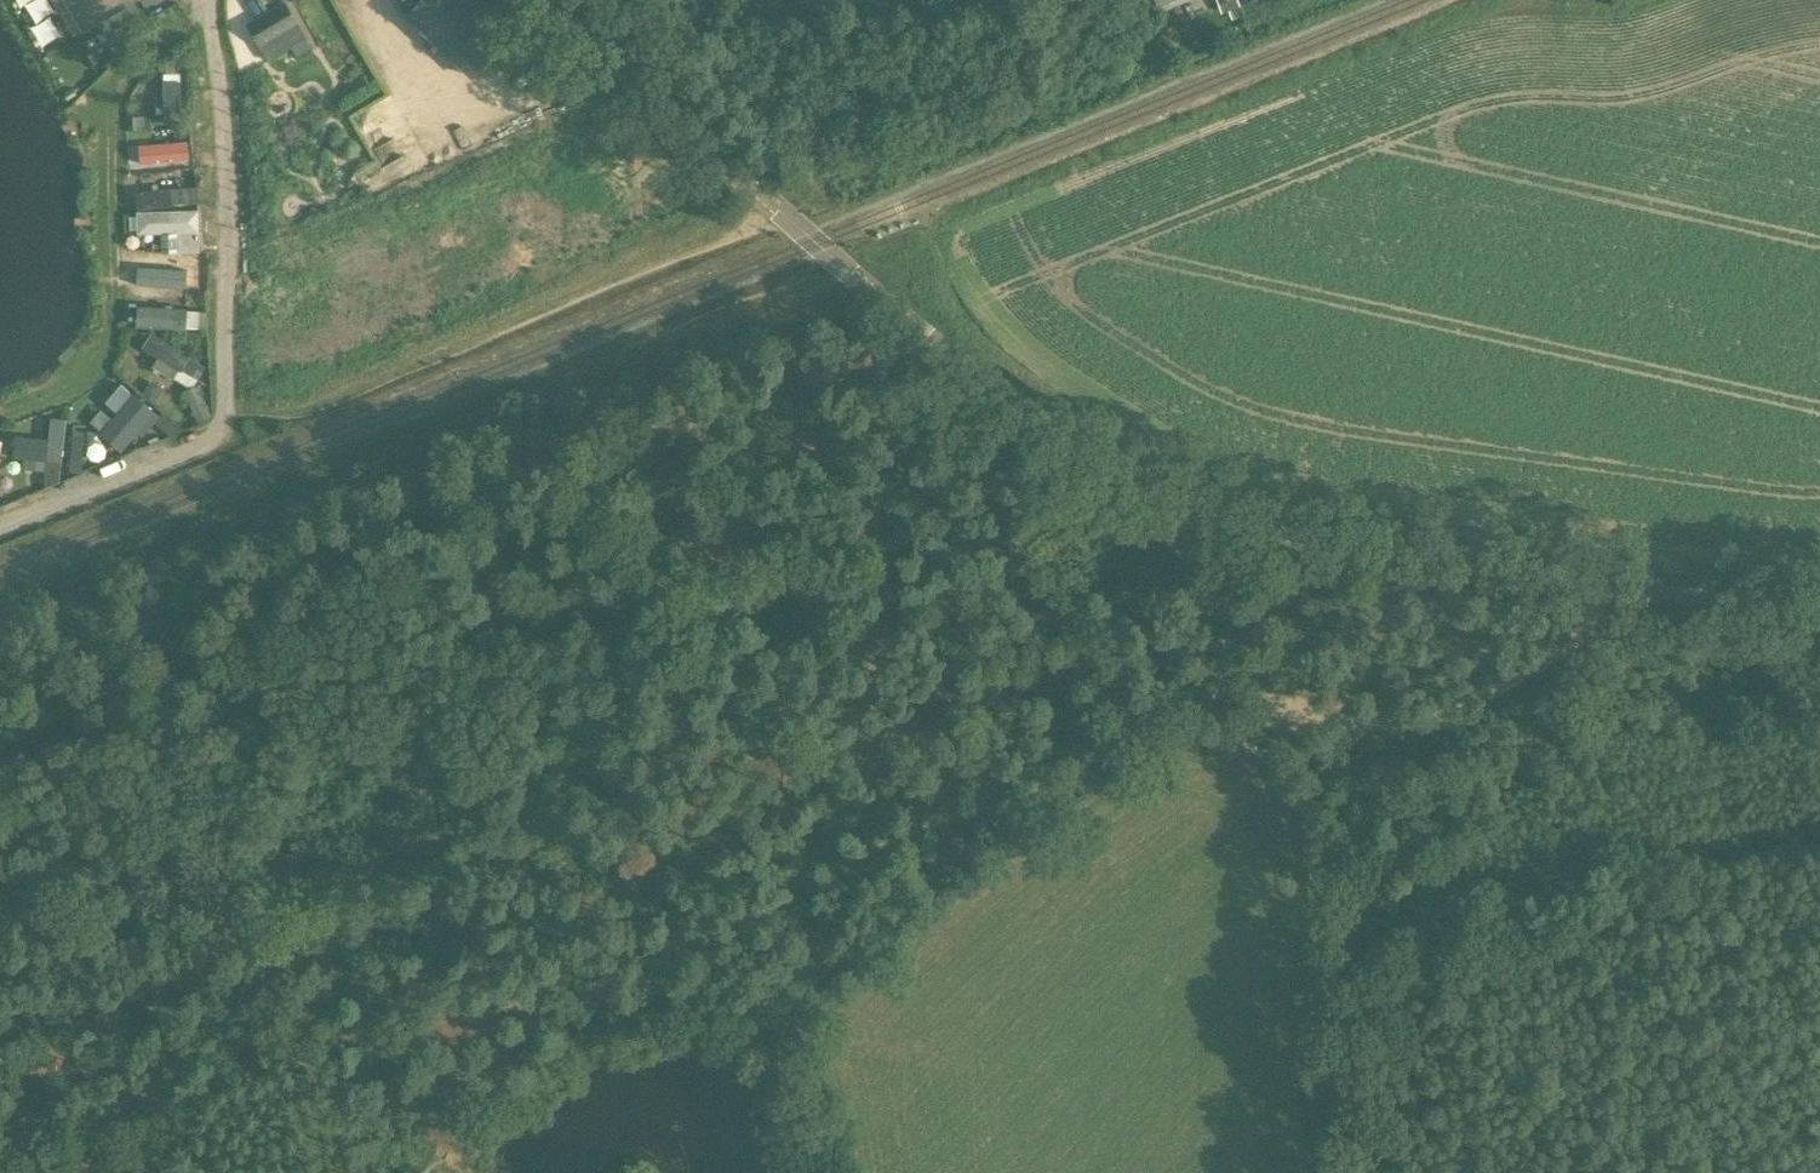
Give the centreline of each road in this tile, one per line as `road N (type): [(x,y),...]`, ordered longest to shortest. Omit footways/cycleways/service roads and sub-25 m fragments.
road 1 (tertiary): [(1819,617),(1284,535),(1148,485),(1081,451),(931,342),(550,0)]
road 2 (track): [(211,0),(120,79),(117,307),(107,345),(85,372),(0,405)]
road 3 (track): [(1598,582),(1586,622),(1571,639),(1437,721),(1350,724),(1304,713),(1262,698),(1230,654)]
road 4 (track): [(1199,507),(1193,543),(1230,654)]

